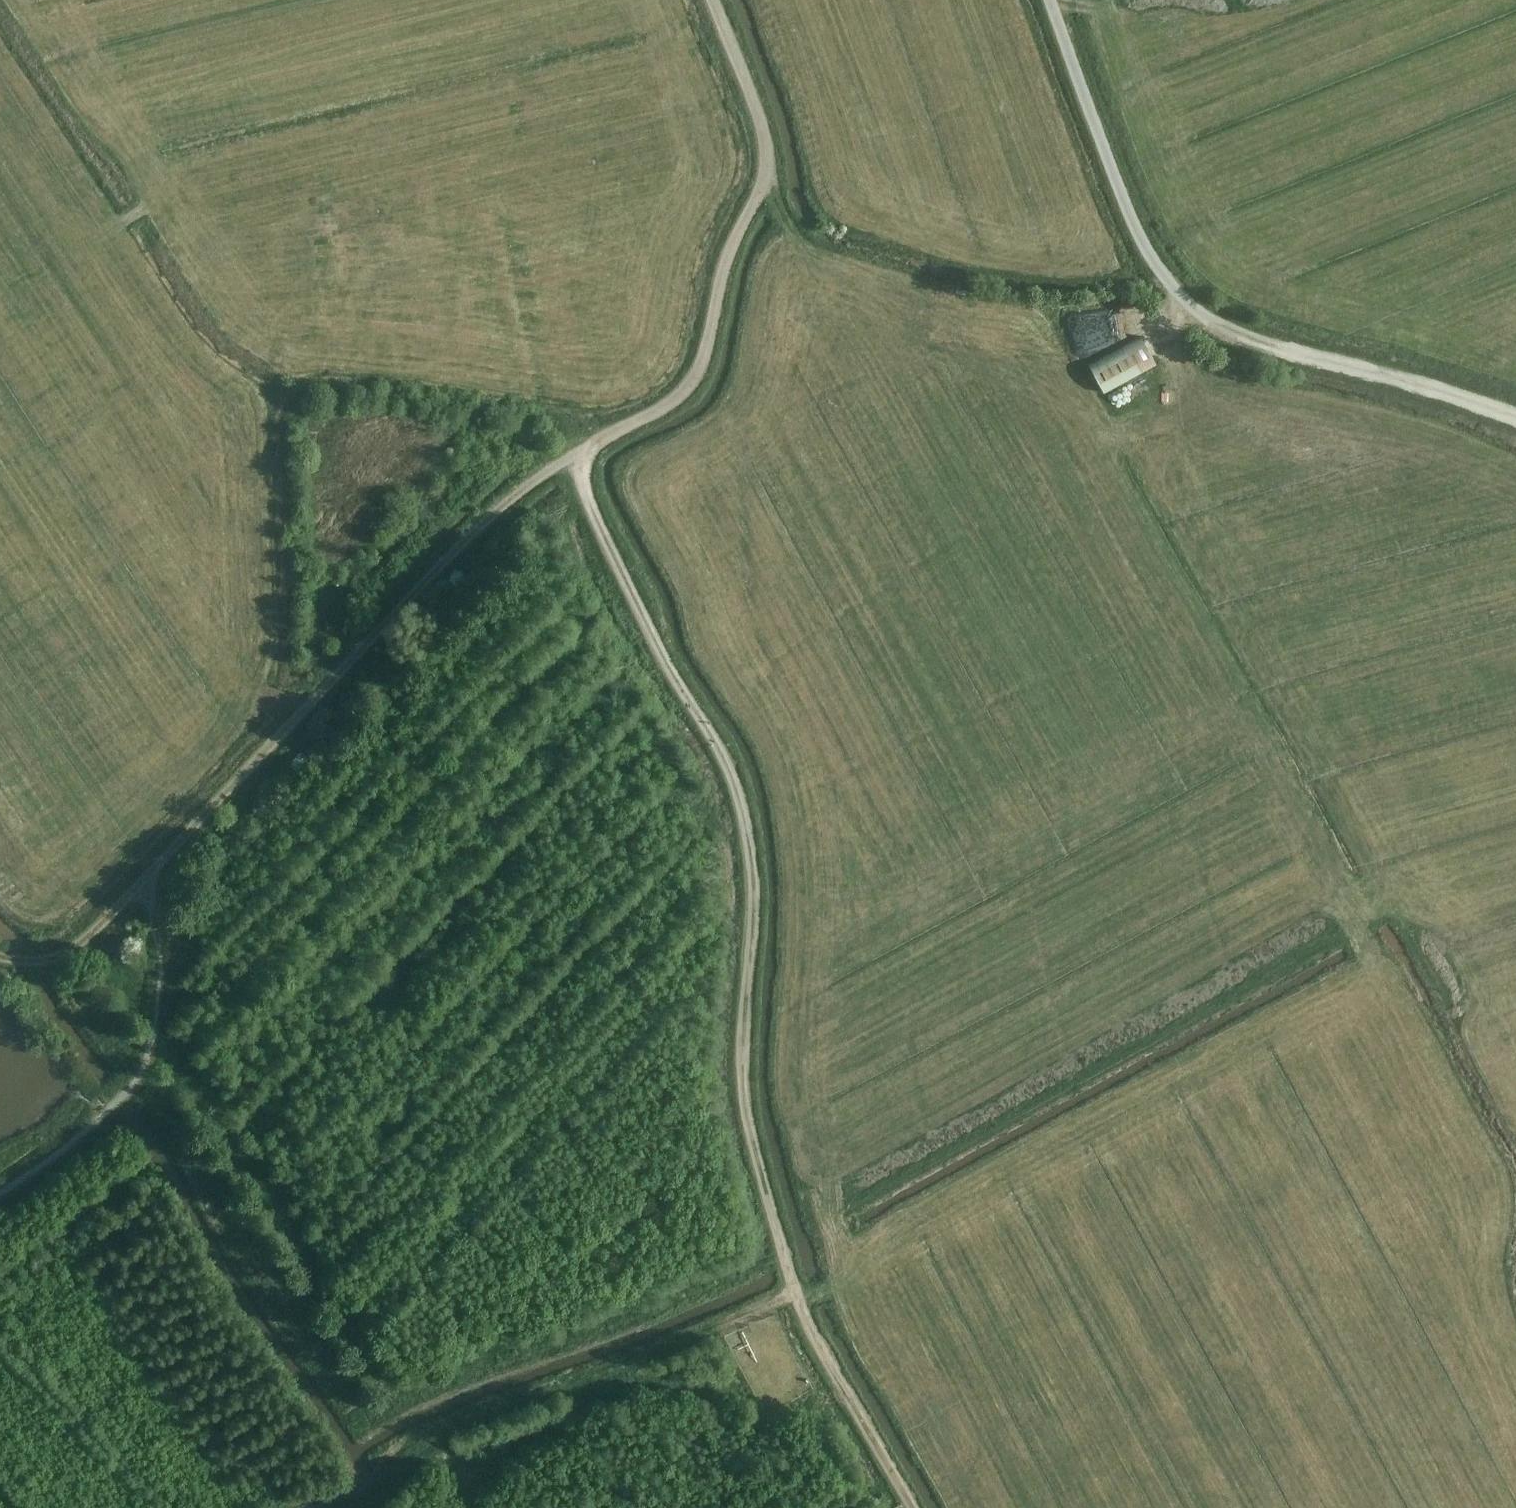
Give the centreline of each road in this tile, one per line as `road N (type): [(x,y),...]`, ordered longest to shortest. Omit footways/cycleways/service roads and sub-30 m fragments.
road 1 (track): [(575,454),(480,527),(99,930),(36,961),(0,956)]
road 2 (track): [(1515,416),(1251,340),(1202,316),(1167,279),(1133,220),(1050,0)]

